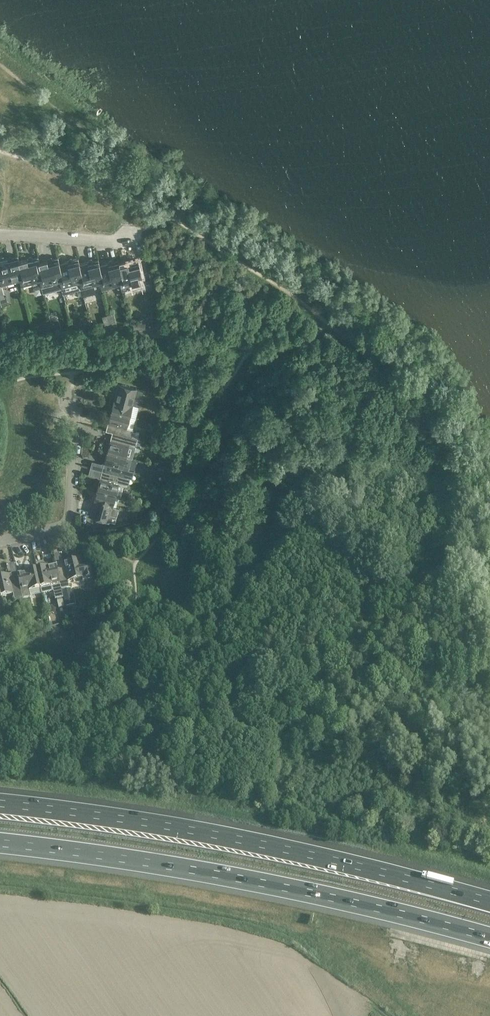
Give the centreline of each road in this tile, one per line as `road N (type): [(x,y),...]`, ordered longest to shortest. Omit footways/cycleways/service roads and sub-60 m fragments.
road 1 (motorway): [(489,901),(190,829),(0,803)]
road 2 (motorway): [(0,843),(188,866),(489,935)]
road 3 (residential): [(0,540),(67,521),(72,392)]
road 4 (residential): [(0,238),(134,245)]

